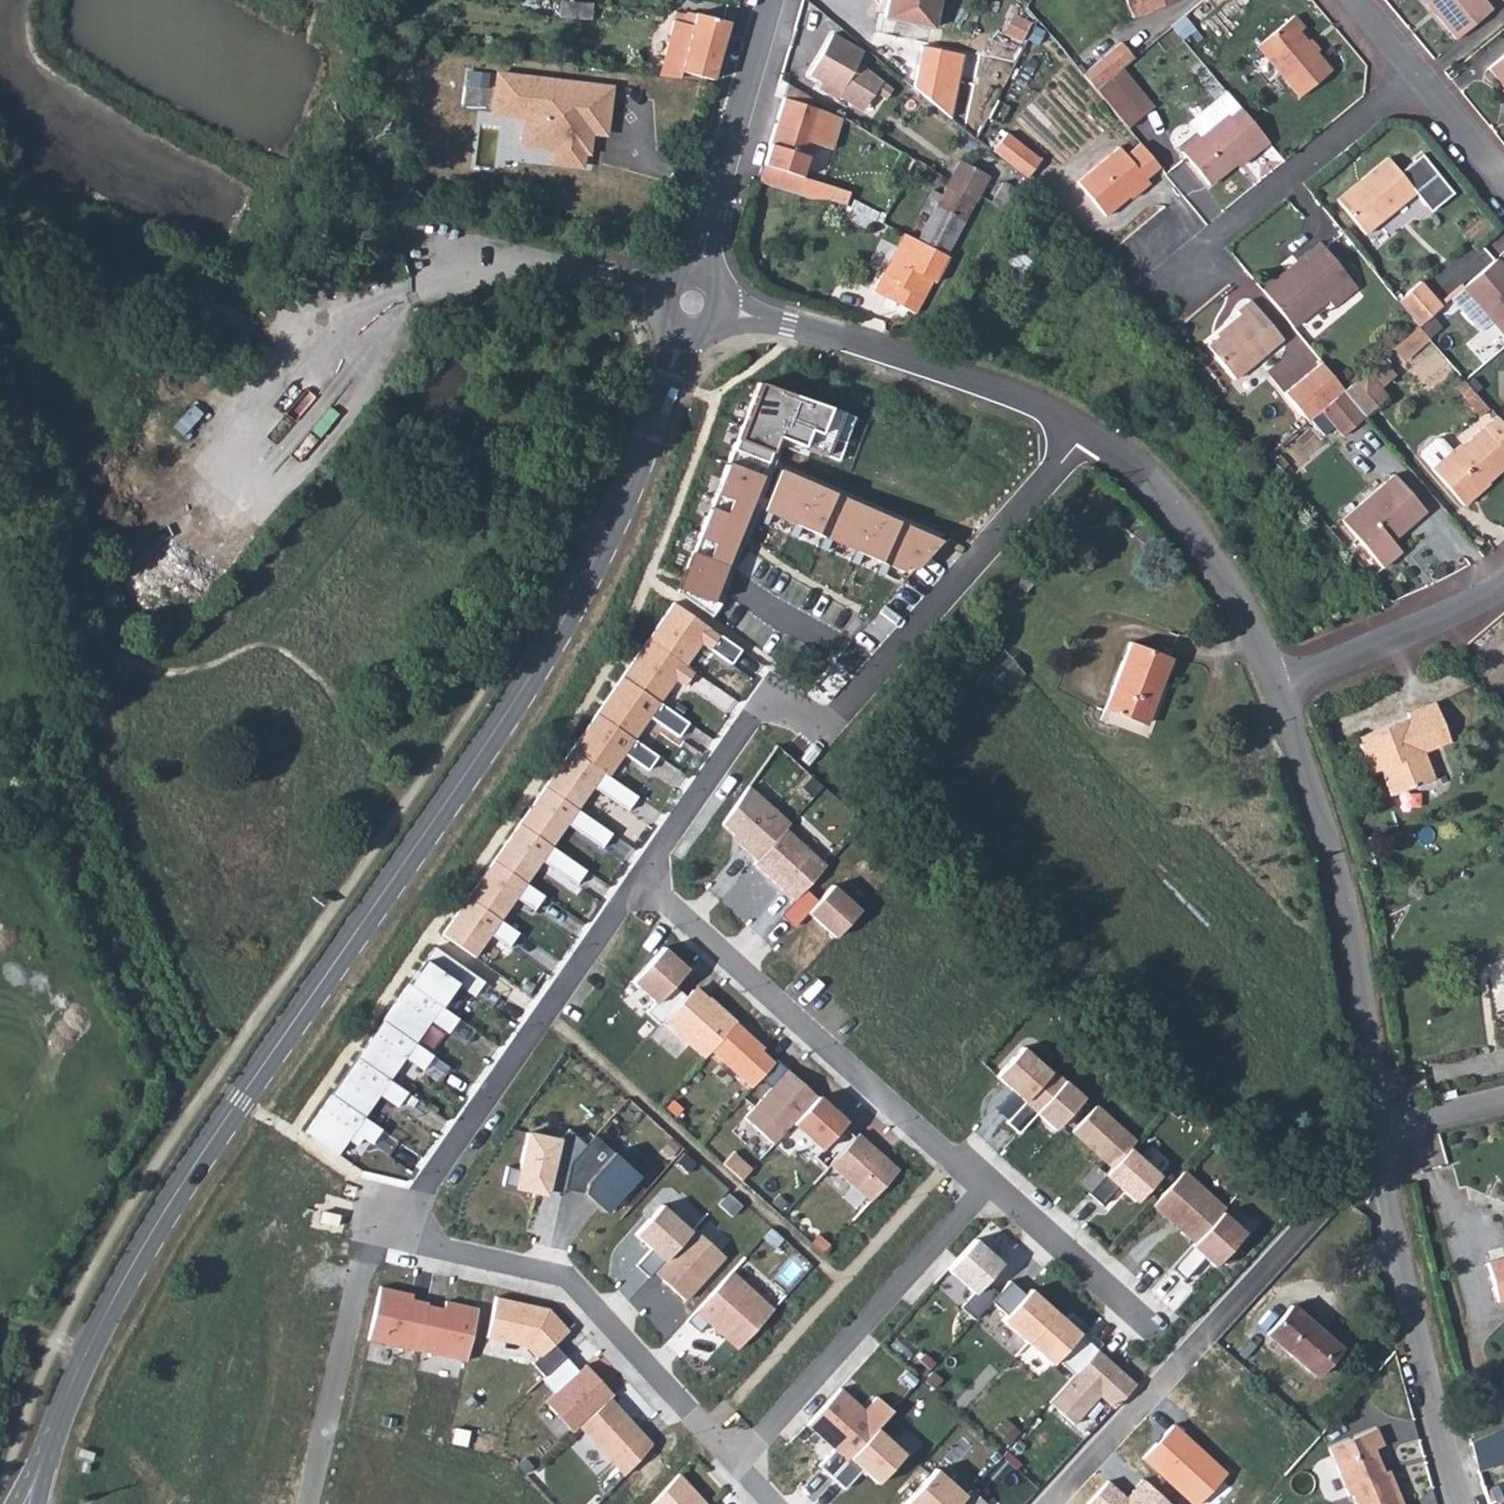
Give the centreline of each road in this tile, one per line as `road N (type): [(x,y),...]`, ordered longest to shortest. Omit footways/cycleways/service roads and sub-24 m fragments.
road 1 (tertiary): [(685,334),(636,470),(565,619),(157,1218),(37,1474)]
road 2 (residential): [(638,881),(757,715),(773,707),(817,719),(841,713),(1087,430)]
road 3 (unclassified): [(662,292),(567,273),(454,264),(311,356),(231,450)]
road 4 (residential): [(1386,1172),(1341,1183),(1052,1503)]
road 5 (residential): [(638,881),(987,1187)]
road 6 (unclassified): [(1381,1128),(1341,883),(1279,689)]
road 7 (residential): [(393,1216),(446,1246),(571,1281),(735,1465)]
road 8 (residential): [(393,1216),(446,1154),(638,881)]
road 9 (unclassified): [(1087,430),(991,385),(726,308)]
road 10 (residential): [(987,1187),(735,1465)]
road 11 (track): [(311,356),(0,209)]
road 12 (unclassified): [(1466,1503),(1441,1428),(1386,1172)]
road 13 (unclassified): [(1279,689),(1196,531),(1168,494),(1087,430)]
road 14 (residential): [(1419,71),(1177,269)]
road 15 (residential): [(308,1503),(365,1258),(393,1216)]
road 16 (tertiary): [(773,0),(706,272)]
road 17 (residential): [(1503,584),(1279,689)]
road 18 (residential): [(987,1187),(1154,1329)]
road 19 (residential): [(1419,71),(1503,176)]
road 20 (residential): [(1381,1128),(1503,1101)]

